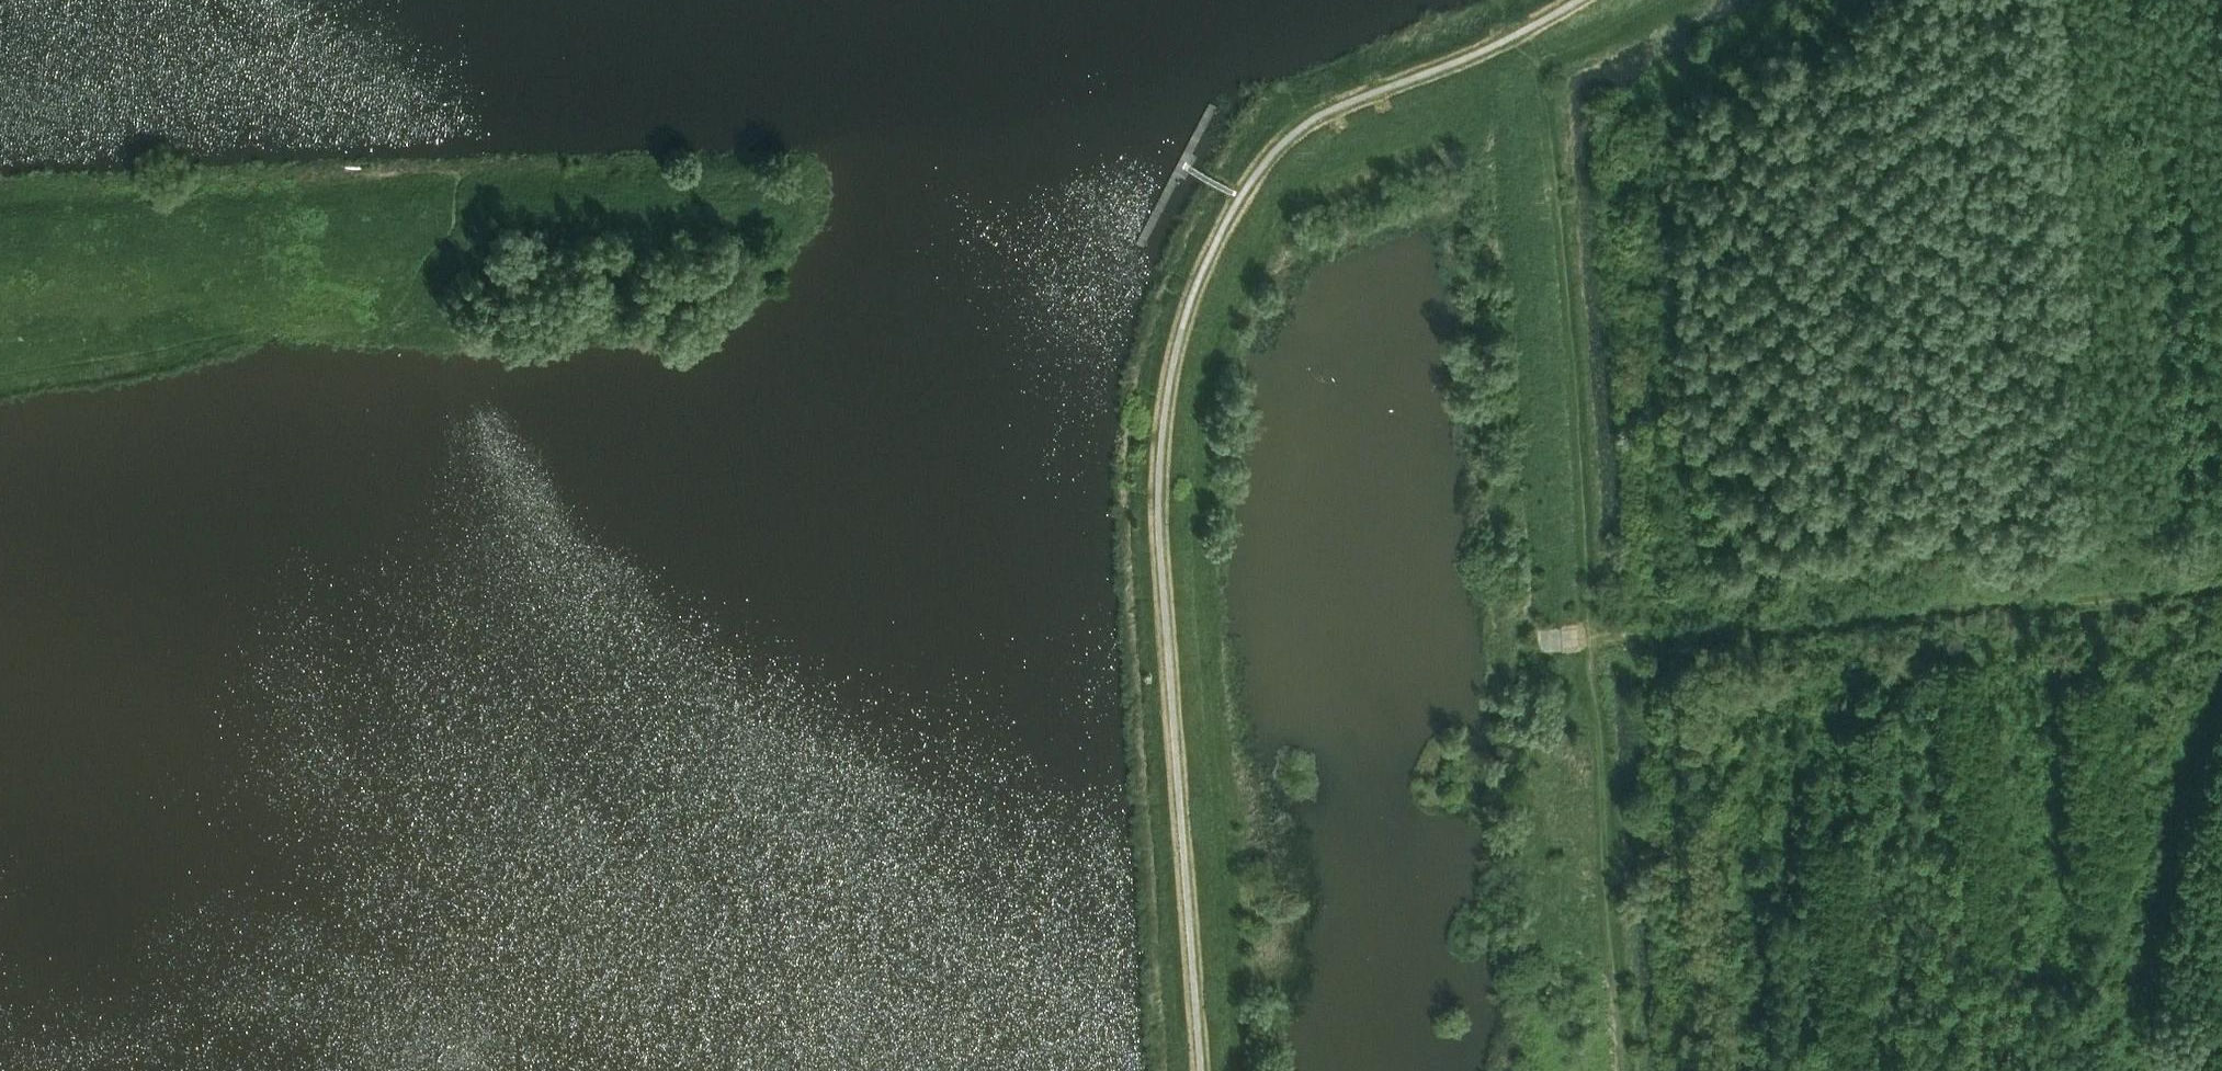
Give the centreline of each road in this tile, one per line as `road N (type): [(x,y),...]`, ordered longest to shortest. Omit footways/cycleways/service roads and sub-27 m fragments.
road 1 (track): [(2221,718),(2169,847),(2147,980),(2156,1070)]

